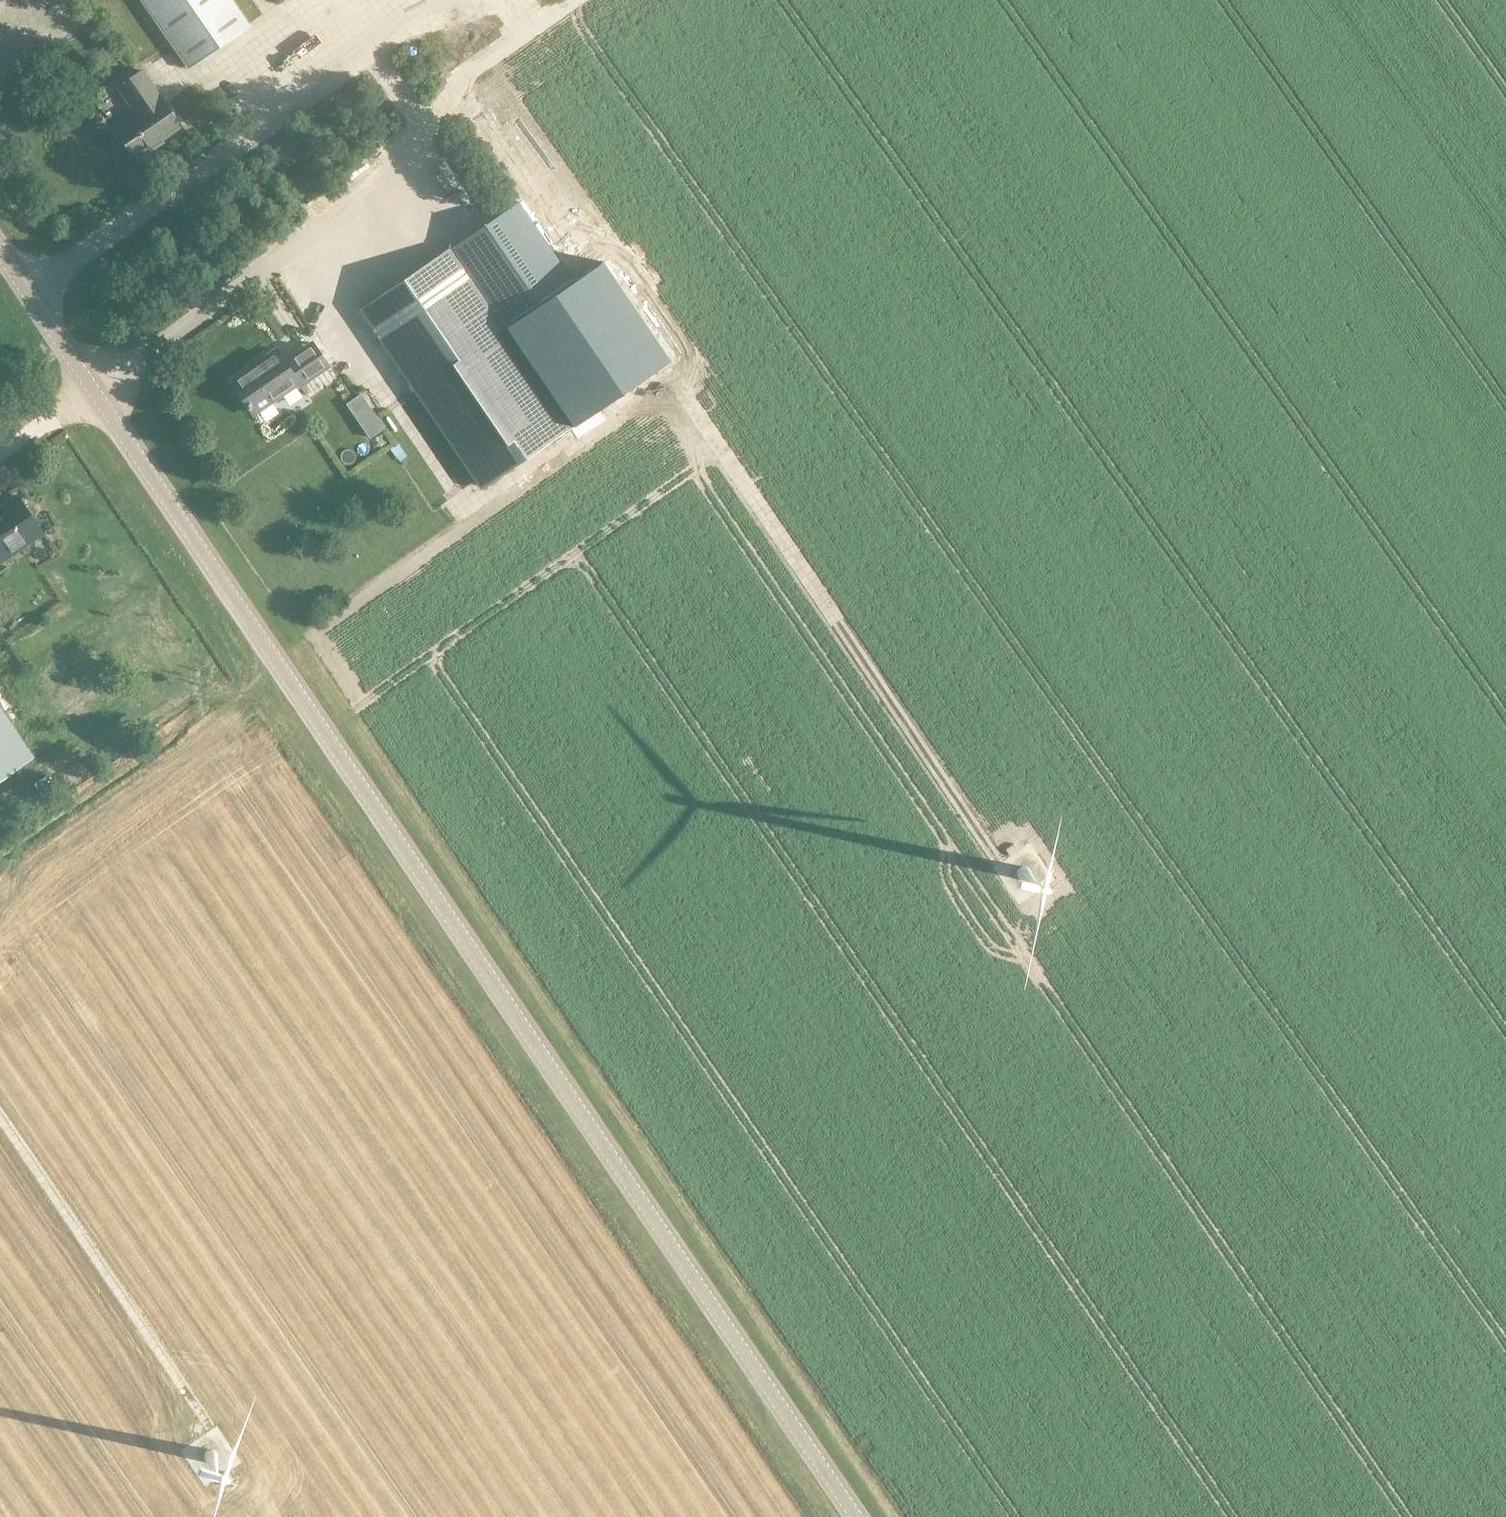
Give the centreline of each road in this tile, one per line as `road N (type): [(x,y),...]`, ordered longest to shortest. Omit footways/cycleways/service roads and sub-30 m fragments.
road 1 (tertiary): [(874,1516),(0,225)]

